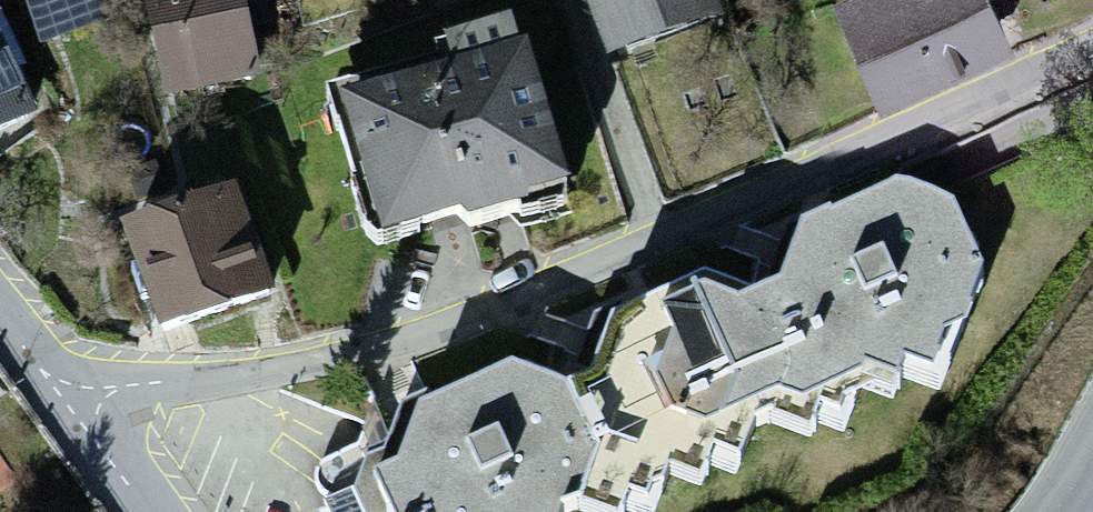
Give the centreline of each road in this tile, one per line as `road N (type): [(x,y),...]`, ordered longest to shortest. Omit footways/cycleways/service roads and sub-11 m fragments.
road 1 (residential): [(112,446),(1092,56)]
road 2 (residential): [(0,288),(112,446)]

